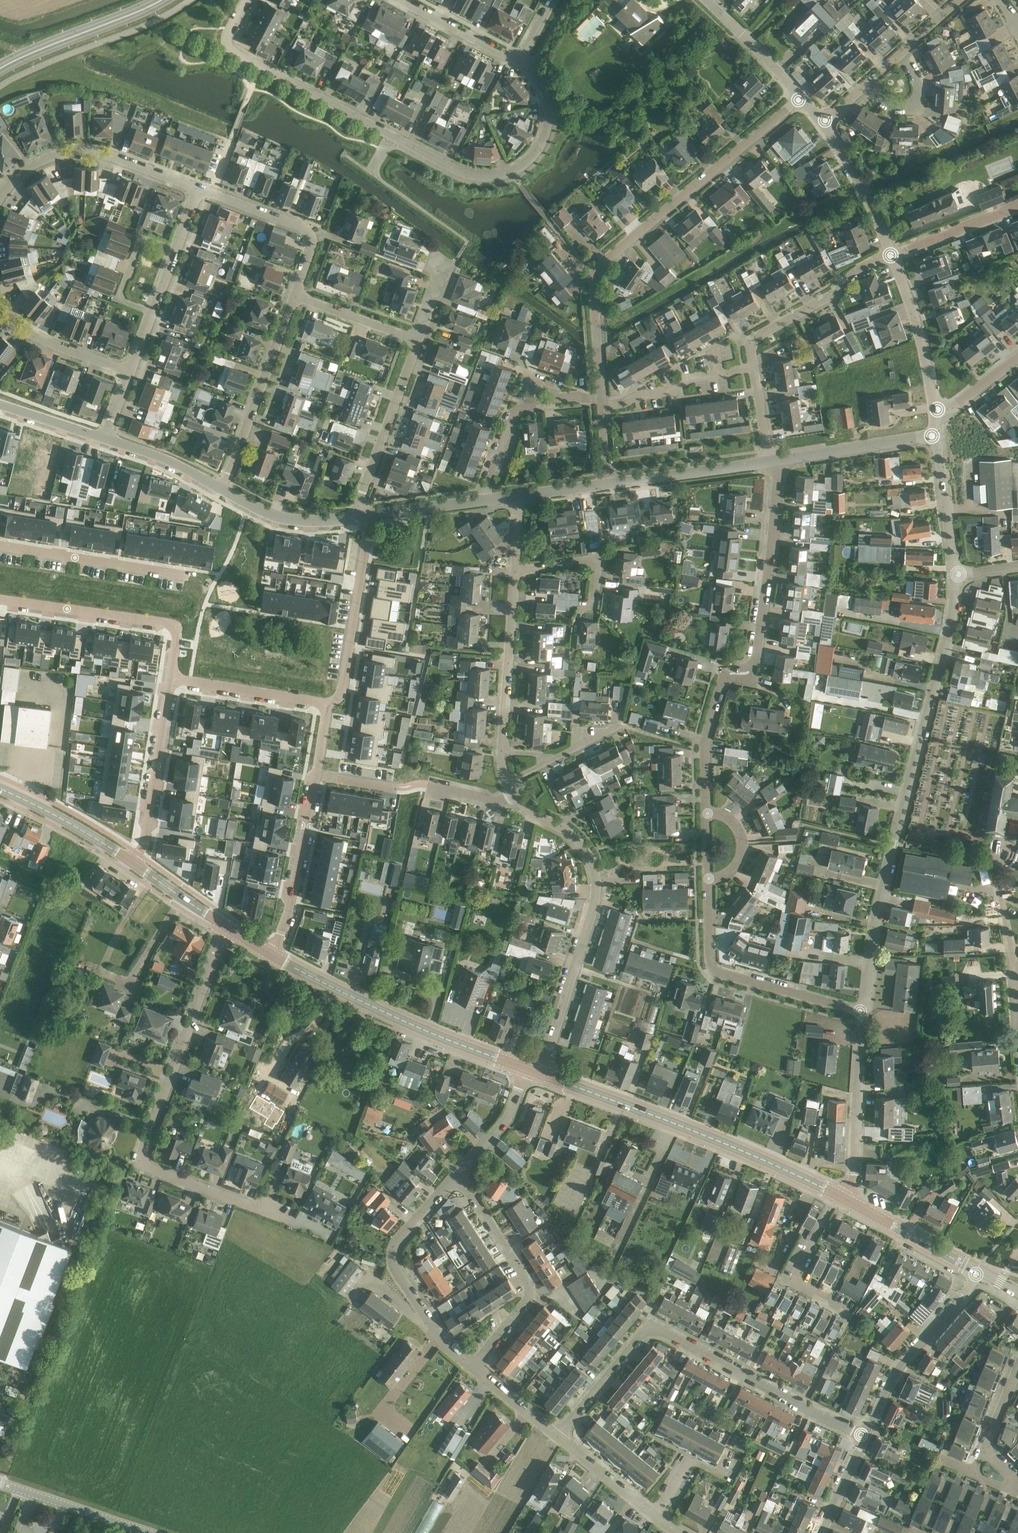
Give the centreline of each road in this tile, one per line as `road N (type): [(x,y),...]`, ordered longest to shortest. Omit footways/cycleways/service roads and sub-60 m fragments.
road 1 (residential): [(862,1014),(721,974),(710,961),(705,739),(727,673),(751,673),(757,658),(776,510),(770,460)]
road 2 (residential): [(246,0),(230,31),(234,51),(467,175),(510,173),(540,147),(549,110),(532,72)]
road 3 (unclassified): [(862,1014),(955,575)]
road 4 (residential): [(279,1215),(138,1163),(226,927)]
road 5 (residential): [(602,401),(593,269),(801,99)]
road 6 (residential): [(557,1435),(651,1326),(864,1437)]
road 7 (residential): [(541,1075),(596,902),(596,876),(571,833),(512,794)]
road 8 (tertiary): [(835,1194),(541,1075)]
road 9 (tertiary): [(526,1070),(270,955)]
road 10 (residential): [(458,1176),(398,1239),(392,1269),(438,1337),(472,1366)]
road 11 (residential): [(472,1366),(529,1295),(458,1176)]
road 12 (residential): [(0,193),(37,161),(84,151),(197,188)]
road 13 (residential): [(222,489),(295,295)]
road 14 (residential): [(979,1272),(898,1366),(864,1437)]
road 15 (residential): [(329,704),(343,686),(366,516)]
road 16 (residential): [(170,677),(144,842),(132,862)]
road 17 (residential): [(754,367),(752,344),(760,334),(891,253)]
road 18 (residential): [(0,547),(187,577)]
road 19 (residential): [(357,518),(416,339)]
road 20 (unclassified): [(846,1199),(854,1184),(862,1014)]
road 21 (residential): [(197,188),(309,232),(311,253),(295,295)]
road 22 (residential): [(270,955),(290,910),(315,776)]
road 23 (residential): [(483,502),(512,418),(539,403),(602,401)]
road 24 (residential): [(501,752),(515,570)]
road 25 (secondary): [(165,0),(0,71)]
road 26 (residential): [(173,625),(0,599)]
road 27 (unclassified): [(935,435),(770,460)]
road 28 (unclassified): [(770,460),(608,483)]
road 29 (residential): [(329,704),(170,677)]
road 30 (unclassified): [(934,411),(910,297),(893,257)]
road 31 (residential): [(835,1194),(792,1280),(848,1310)]
road 32 (residential): [(602,401),(754,367)]
road 33 (unclassified): [(145,1532),(0,1484)]
road 34 (tertiary): [(979,1272),(846,1199)]
road 35 (tertiary): [(132,862),(0,789)]
road 36 (unclassified): [(891,253),(821,122)]
road 37 (residential): [(130,372),(33,336),(0,306)]
road 38 (unclassified): [(357,518),(289,520),(222,489)]
road 39 (unclassified): [(955,575),(935,435)]
road 40 (residential): [(591,611),(598,556),(515,570)]
road 41 (residential): [(1014,977),(996,871),(1002,841)]
road 42 (unclassified): [(801,99),(707,0)]
road 43 (residential): [(1017,206),(893,257)]
road 44 (residential): [(152,314),(118,294),(139,242),(176,250)]
road 45 (residential): [(520,61),(404,0)]
road 46 (residential): [(416,339),(295,295)]
road 47 (residential): [(526,1070),(508,1118),(458,1176)]
road 48 (unclassified): [(222,489),(105,440)]
road 49 (residential): [(557,1435),(653,1516)]

